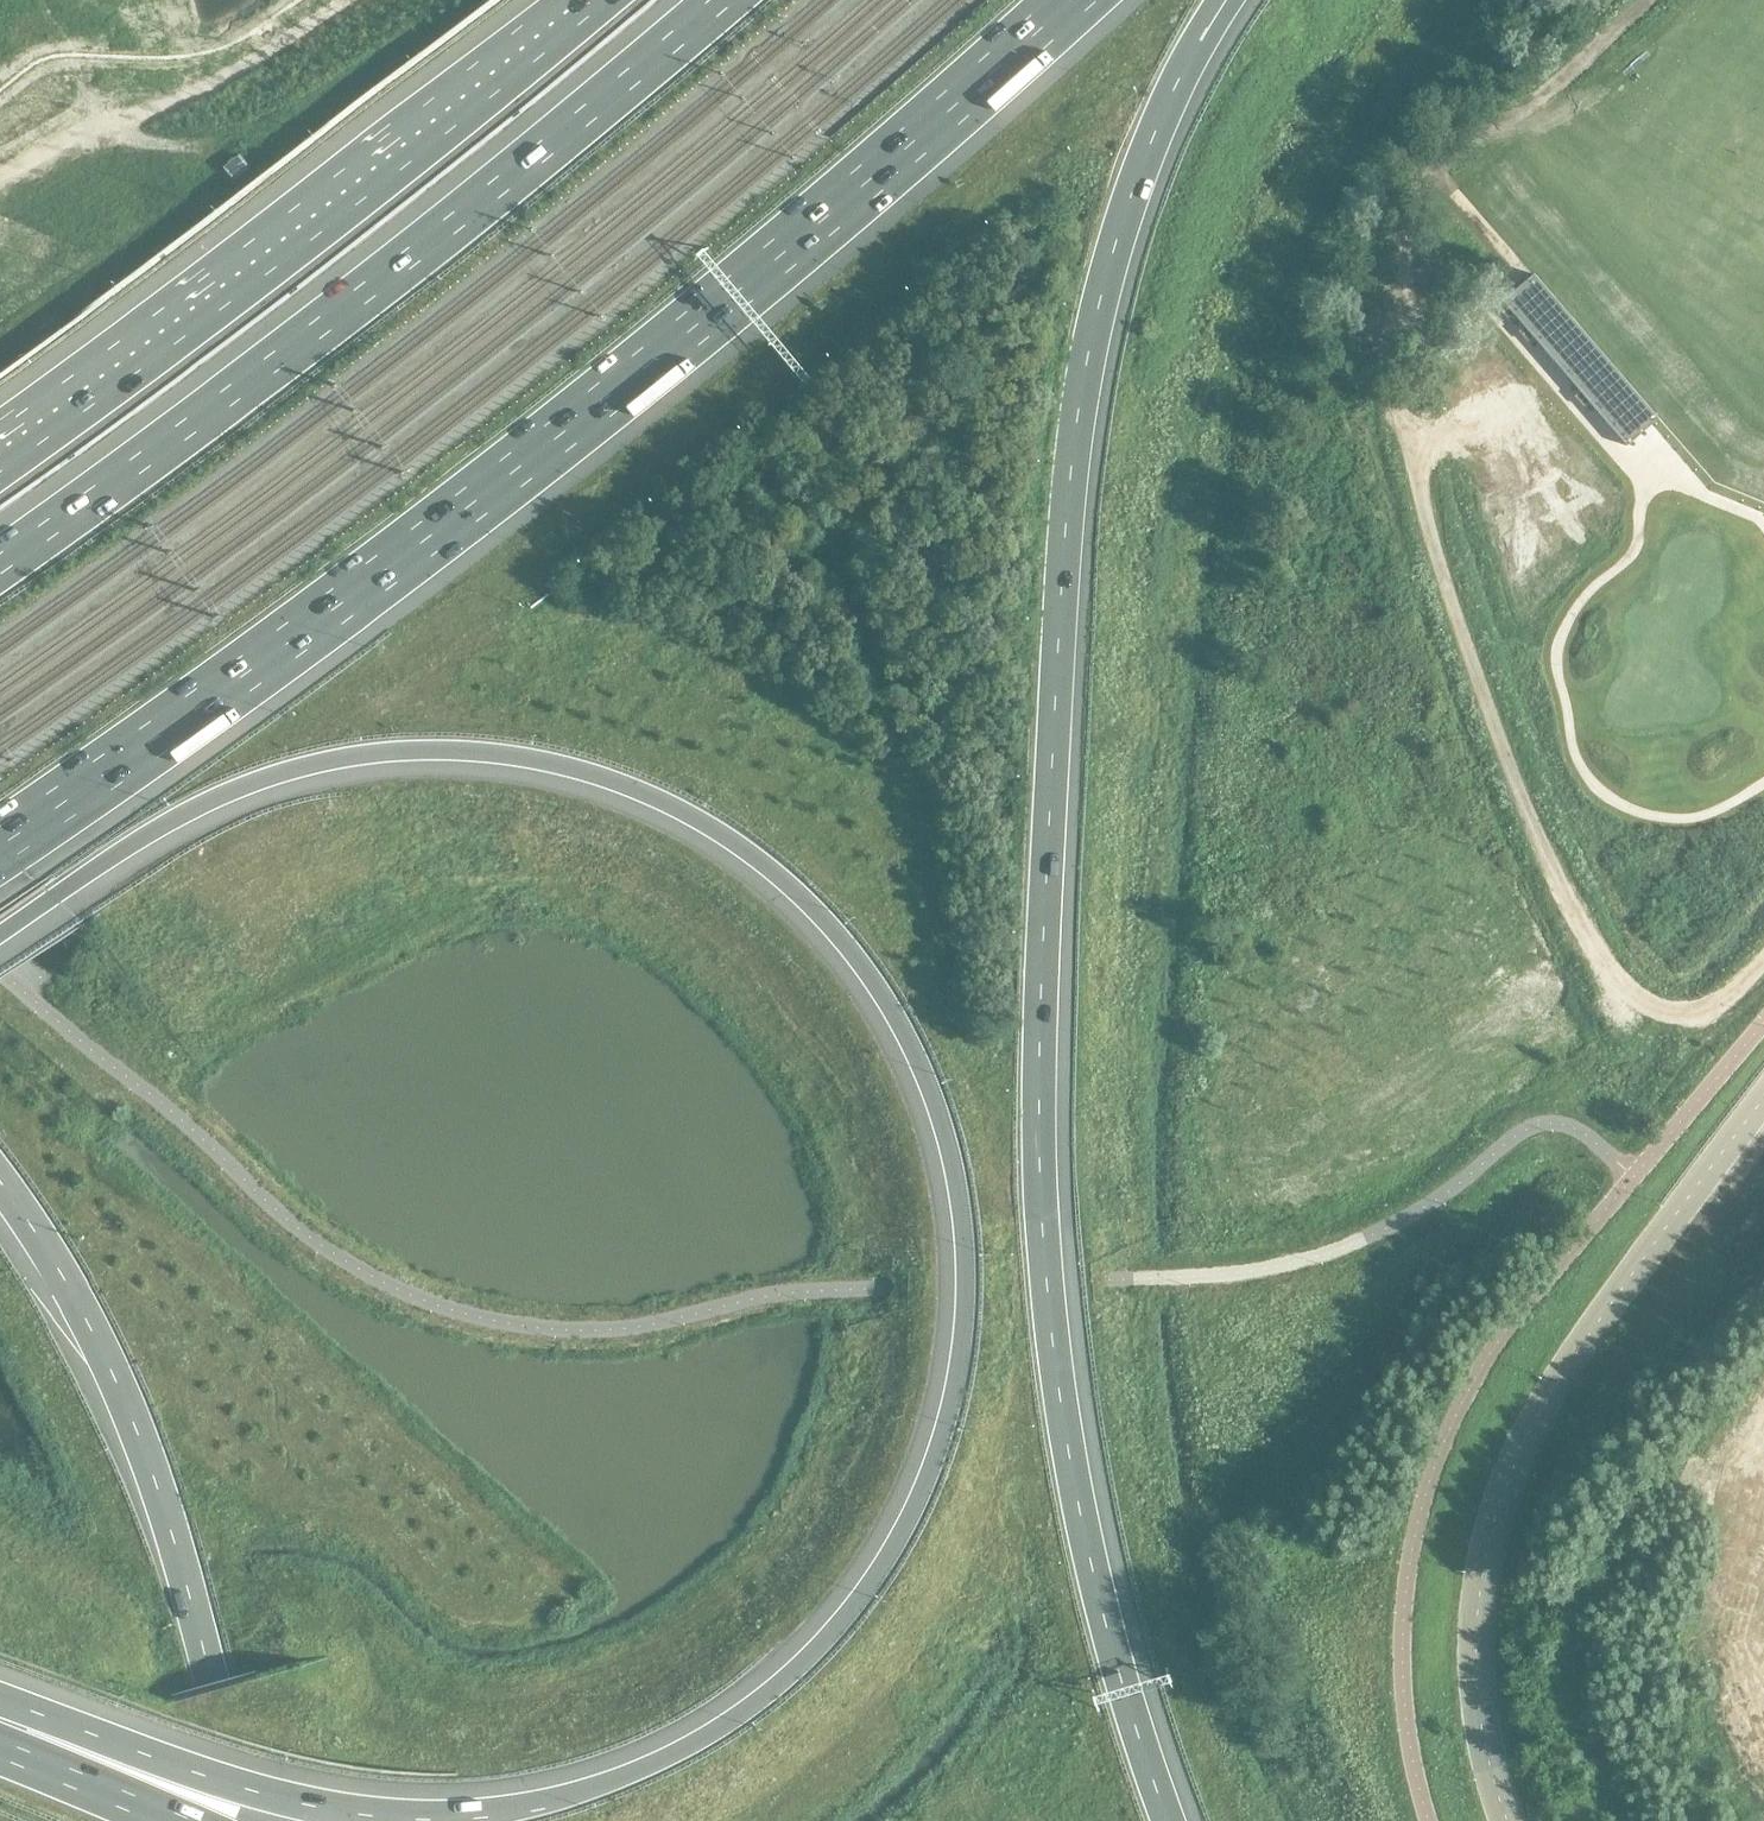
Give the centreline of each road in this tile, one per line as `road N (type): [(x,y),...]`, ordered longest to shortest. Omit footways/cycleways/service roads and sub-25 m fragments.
road 1 (motorway): [(0,932),(161,826),(276,773),(389,751),(450,751),(579,772),(651,797),(728,839),(843,942),(912,1049),(943,1124),(966,1237),(955,1392),(911,1523),(825,1643),(727,1726),(599,1786),(455,1811),(44,1761)]
road 2 (motorway): [(1176,1820),(1074,1476),(1038,1205),(1039,1025),(1076,425),(1124,220),(1173,95),(1226,0)]
road 3 (motorway): [(0,847),(288,640),(599,399),(833,211),(1070,0)]
road 4 (motorway): [(721,0),(431,243),(0,560)]
road 5 (motorway): [(601,0),(175,344),(0,468)]
road 6 (motorway): [(0,1183),(88,1322),(142,1443),(252,1820)]
road 7 (track): [(118,119),(168,107),(342,0)]
road 8 (motorway): [(197,1820),(44,1761)]
road 9 (track): [(118,119),(0,180)]

